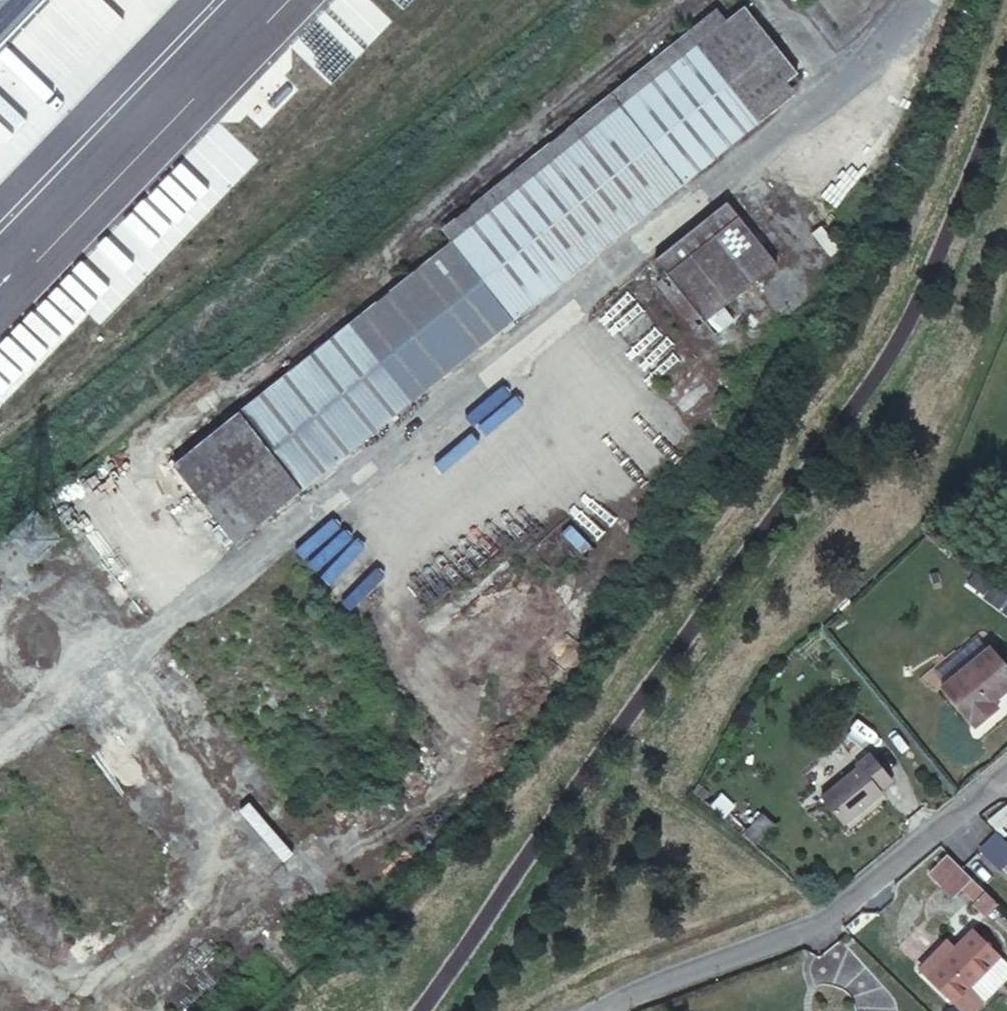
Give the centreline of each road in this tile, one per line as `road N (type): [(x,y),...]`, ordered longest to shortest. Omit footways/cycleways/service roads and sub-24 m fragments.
road 1 (residential): [(592,1010),(826,921),(1006,774)]

